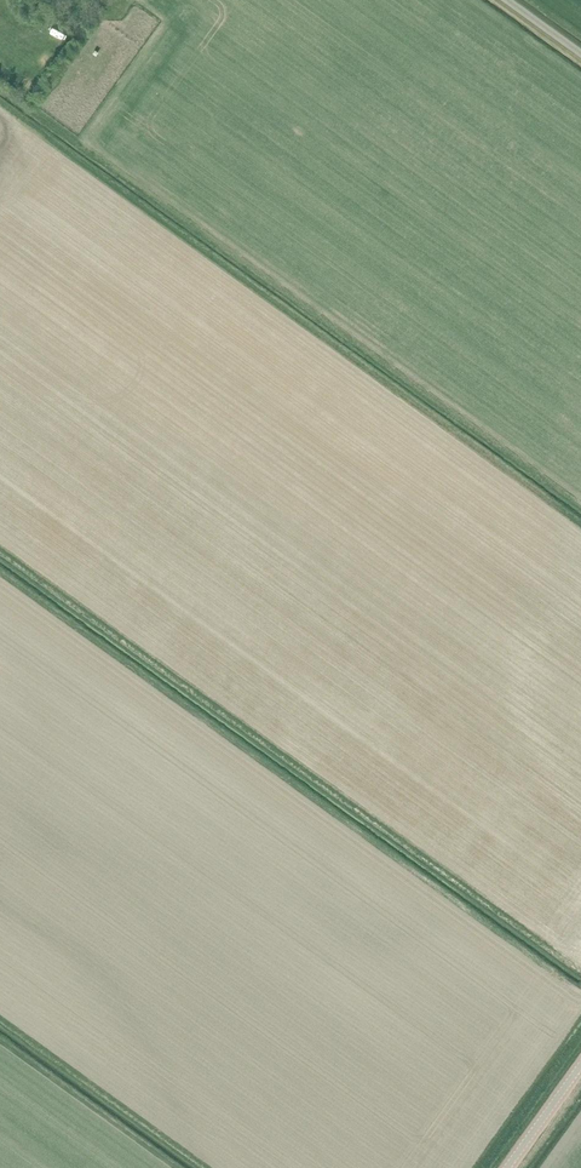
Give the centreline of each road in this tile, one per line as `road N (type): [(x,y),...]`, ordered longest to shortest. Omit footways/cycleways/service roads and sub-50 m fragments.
road 1 (tertiary): [(507,1167),(580,1065)]

